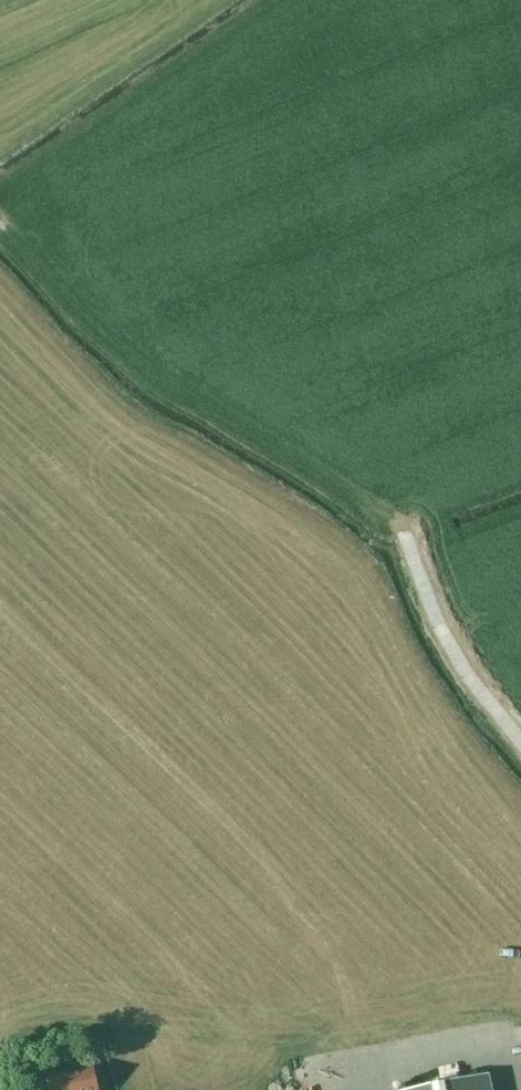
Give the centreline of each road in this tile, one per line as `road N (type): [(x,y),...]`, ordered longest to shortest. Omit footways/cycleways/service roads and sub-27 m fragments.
road 1 (track): [(0,223),(80,307),(174,384),(402,533),(444,630),(520,744)]

